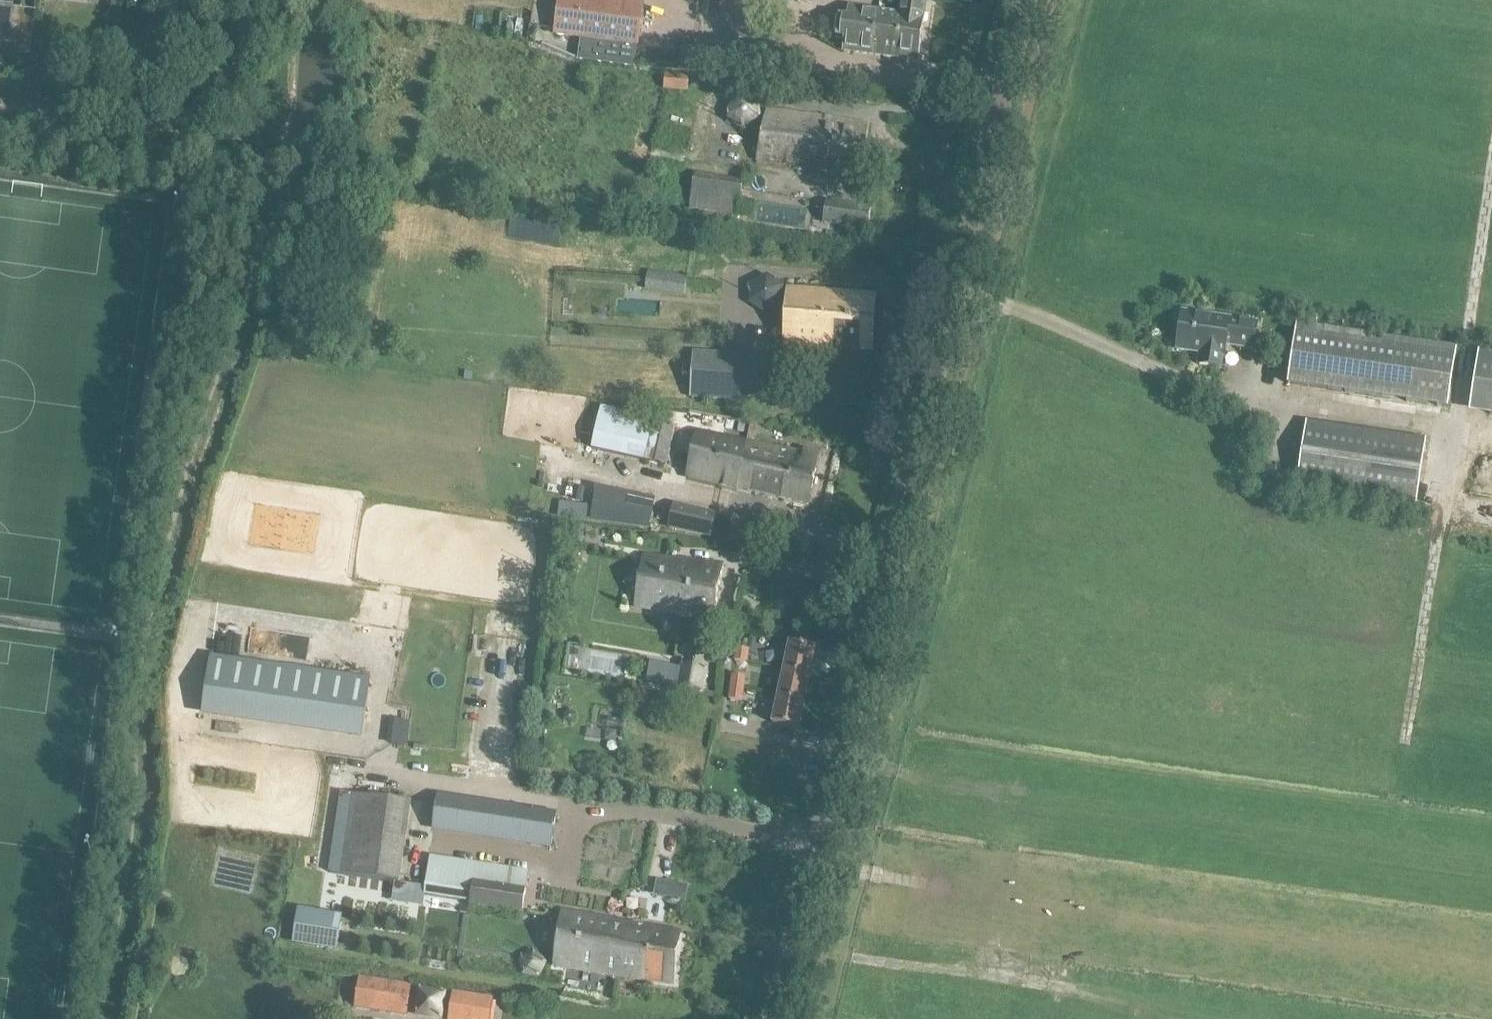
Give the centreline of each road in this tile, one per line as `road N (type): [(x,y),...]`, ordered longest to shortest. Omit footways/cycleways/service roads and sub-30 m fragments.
road 1 (tertiary): [(777,1018),(1036,0)]
road 2 (track): [(1161,1018),(968,969),(794,946)]
road 3 (track): [(1453,429),(1405,741)]
road 4 (track): [(1453,429),(1491,166)]

